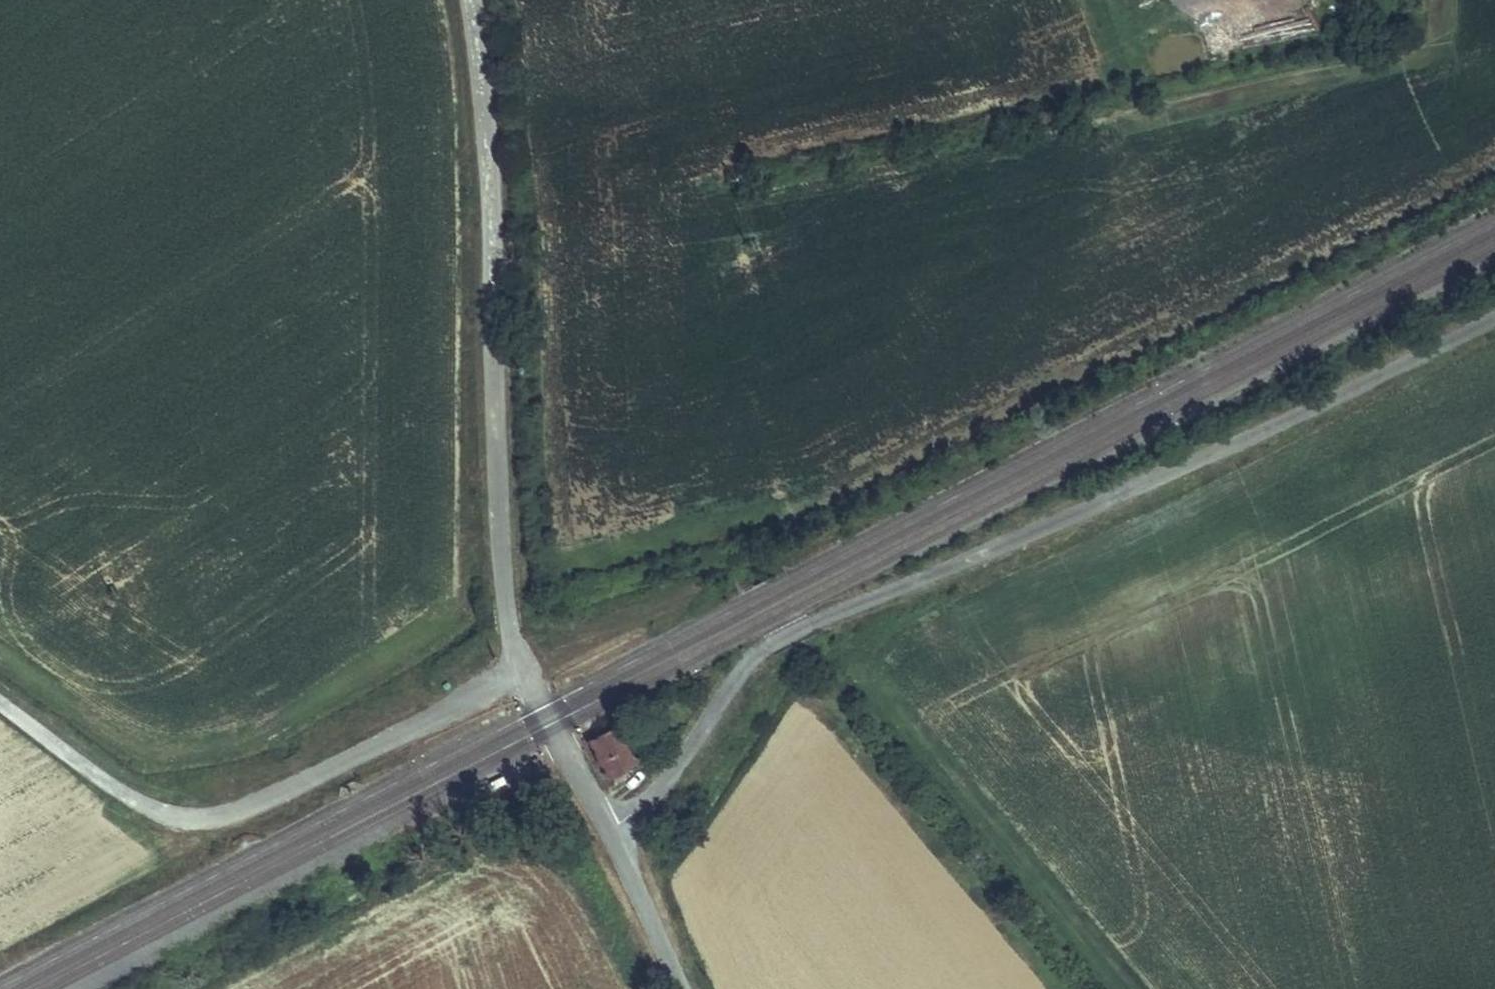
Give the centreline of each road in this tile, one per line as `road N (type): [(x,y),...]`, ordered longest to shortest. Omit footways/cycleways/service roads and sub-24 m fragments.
road 1 (unclassified): [(1494,318),(1182,468),(781,639),(748,664),(666,778),(608,831)]
road 2 (unclassified): [(524,672),(501,558),(484,70),(470,0)]
road 3 (unclassified): [(0,705),(134,802),(204,817),(246,809),(524,672)]
road 4 (unclassified): [(608,831),(524,672)]
road 5 (unclassified): [(681,988),(608,831)]

